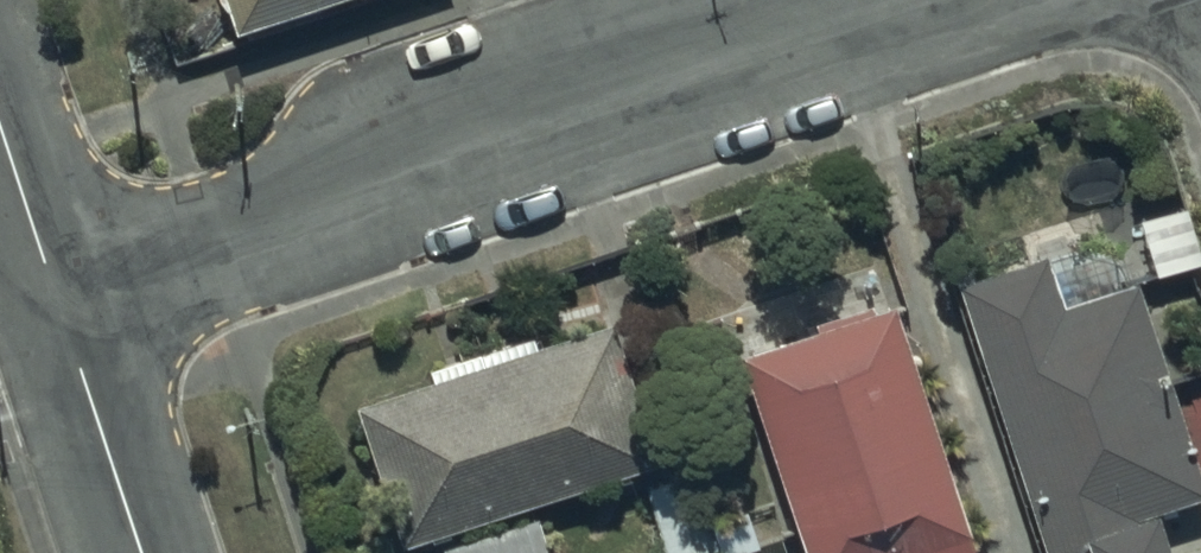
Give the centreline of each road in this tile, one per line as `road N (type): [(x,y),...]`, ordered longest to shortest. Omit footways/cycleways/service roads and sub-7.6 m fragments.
road 1 (residential): [(923,0),(56,297)]
road 2 (residential): [(56,297),(142,552)]
road 3 (residential): [(0,130),(56,297)]

